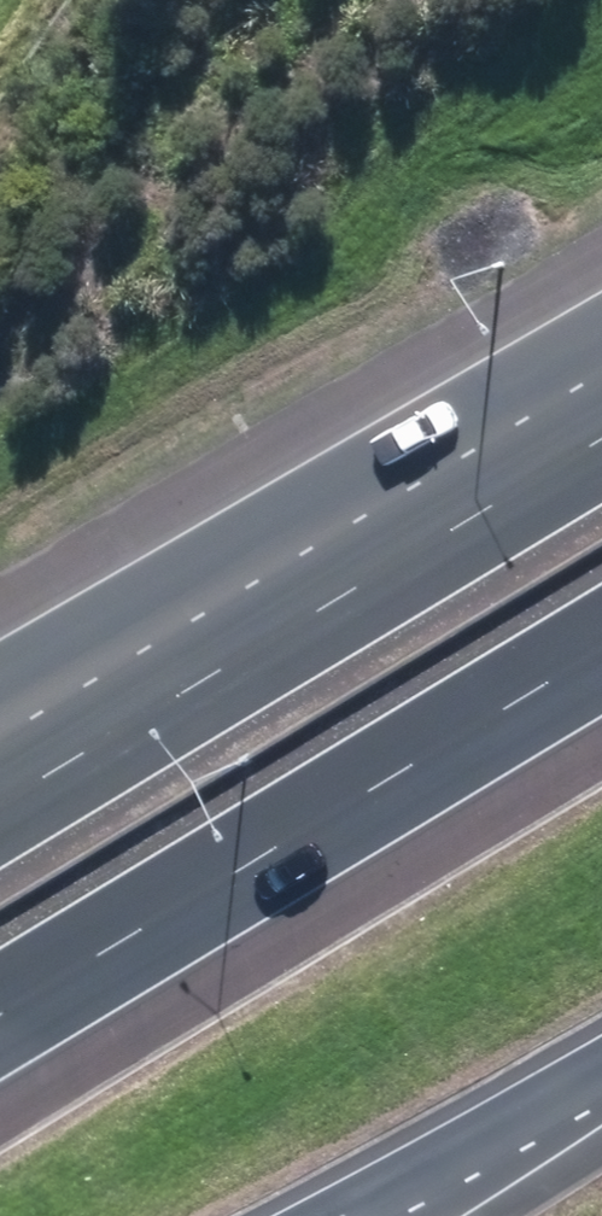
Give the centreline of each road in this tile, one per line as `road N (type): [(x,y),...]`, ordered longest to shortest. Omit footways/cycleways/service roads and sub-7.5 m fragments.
road 1 (motorway): [(601,653),(0,1015)]
road 2 (motorway): [(0,803),(521,487)]
road 3 (motorway): [(0,727),(521,487)]
road 4 (motorway): [(601,1100),(404,1215)]

